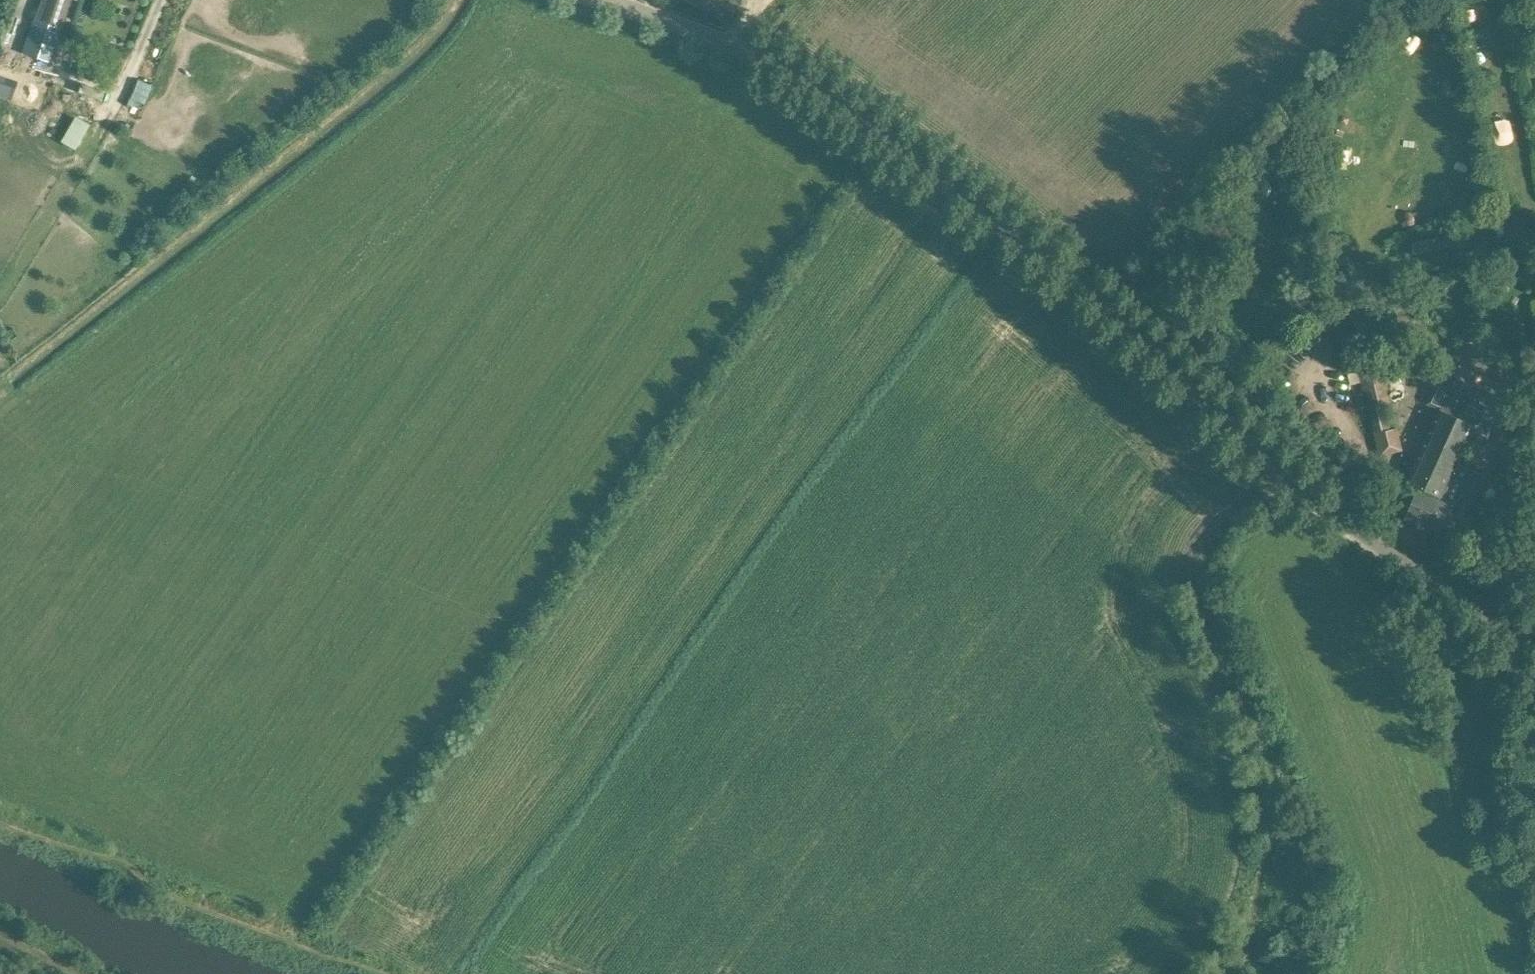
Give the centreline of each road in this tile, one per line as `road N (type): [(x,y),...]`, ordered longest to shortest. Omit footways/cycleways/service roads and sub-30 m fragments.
road 1 (unclassified): [(1534,653),(1400,563),(977,203),(851,109),(743,45),(602,0)]

